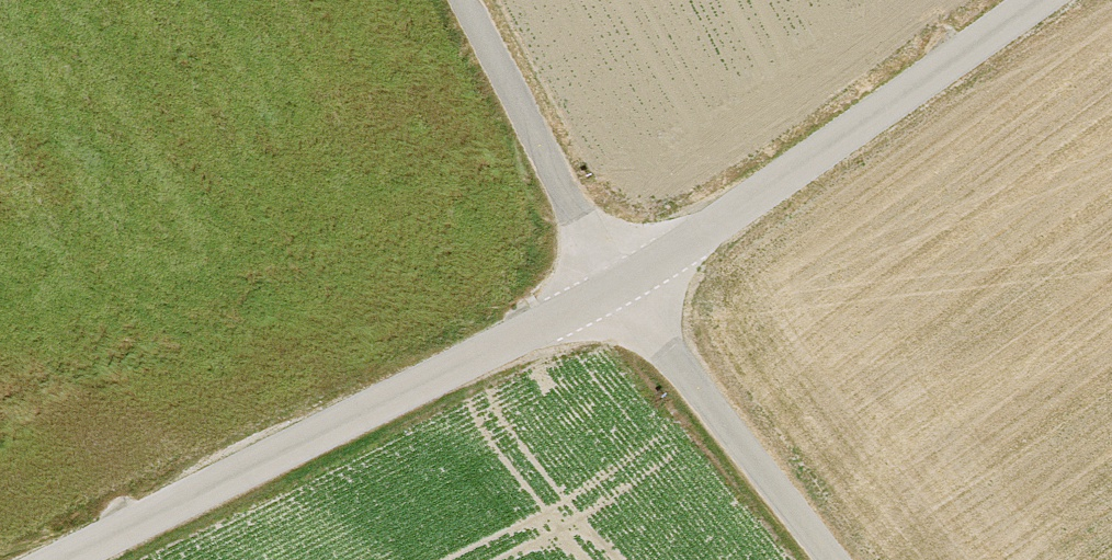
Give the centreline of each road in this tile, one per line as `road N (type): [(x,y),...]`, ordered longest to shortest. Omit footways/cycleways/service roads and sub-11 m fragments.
road 1 (unclassified): [(611,289),(64,559)]
road 2 (unclassified): [(1025,0),(611,289)]
road 3 (unclassified): [(611,289),(832,559)]
road 4 (unclassified): [(461,0),(611,289)]

